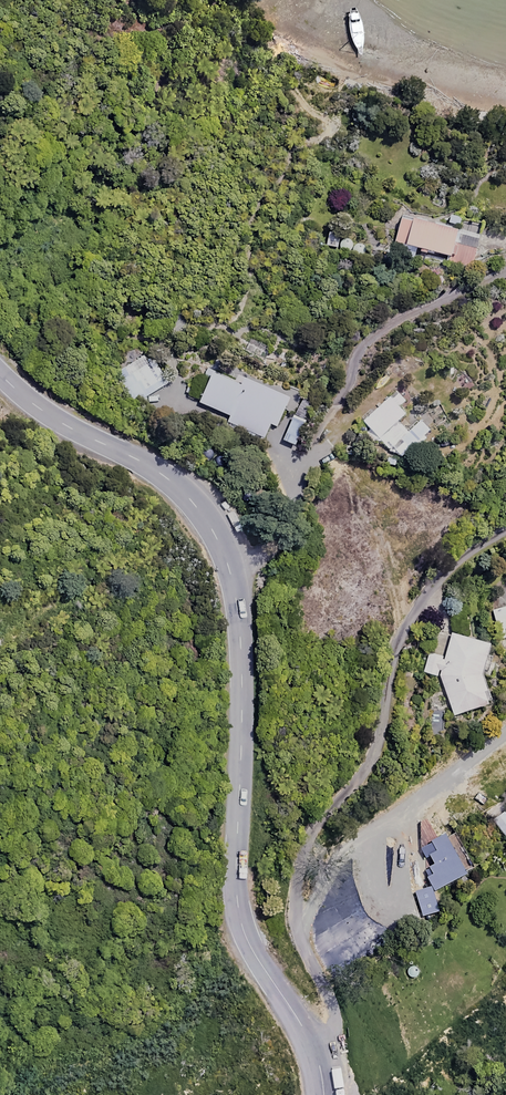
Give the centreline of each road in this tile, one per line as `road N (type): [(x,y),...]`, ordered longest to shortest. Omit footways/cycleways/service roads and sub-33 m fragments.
road 1 (tertiary): [(312,1041),(263,966),(238,898),(243,677),(236,592),(216,533),(167,479),(81,433),(0,375)]
road 2 (residential): [(312,1041),(336,1017),(298,908),(317,831),(373,753),(396,651),(418,607),(467,552),(505,527)]

